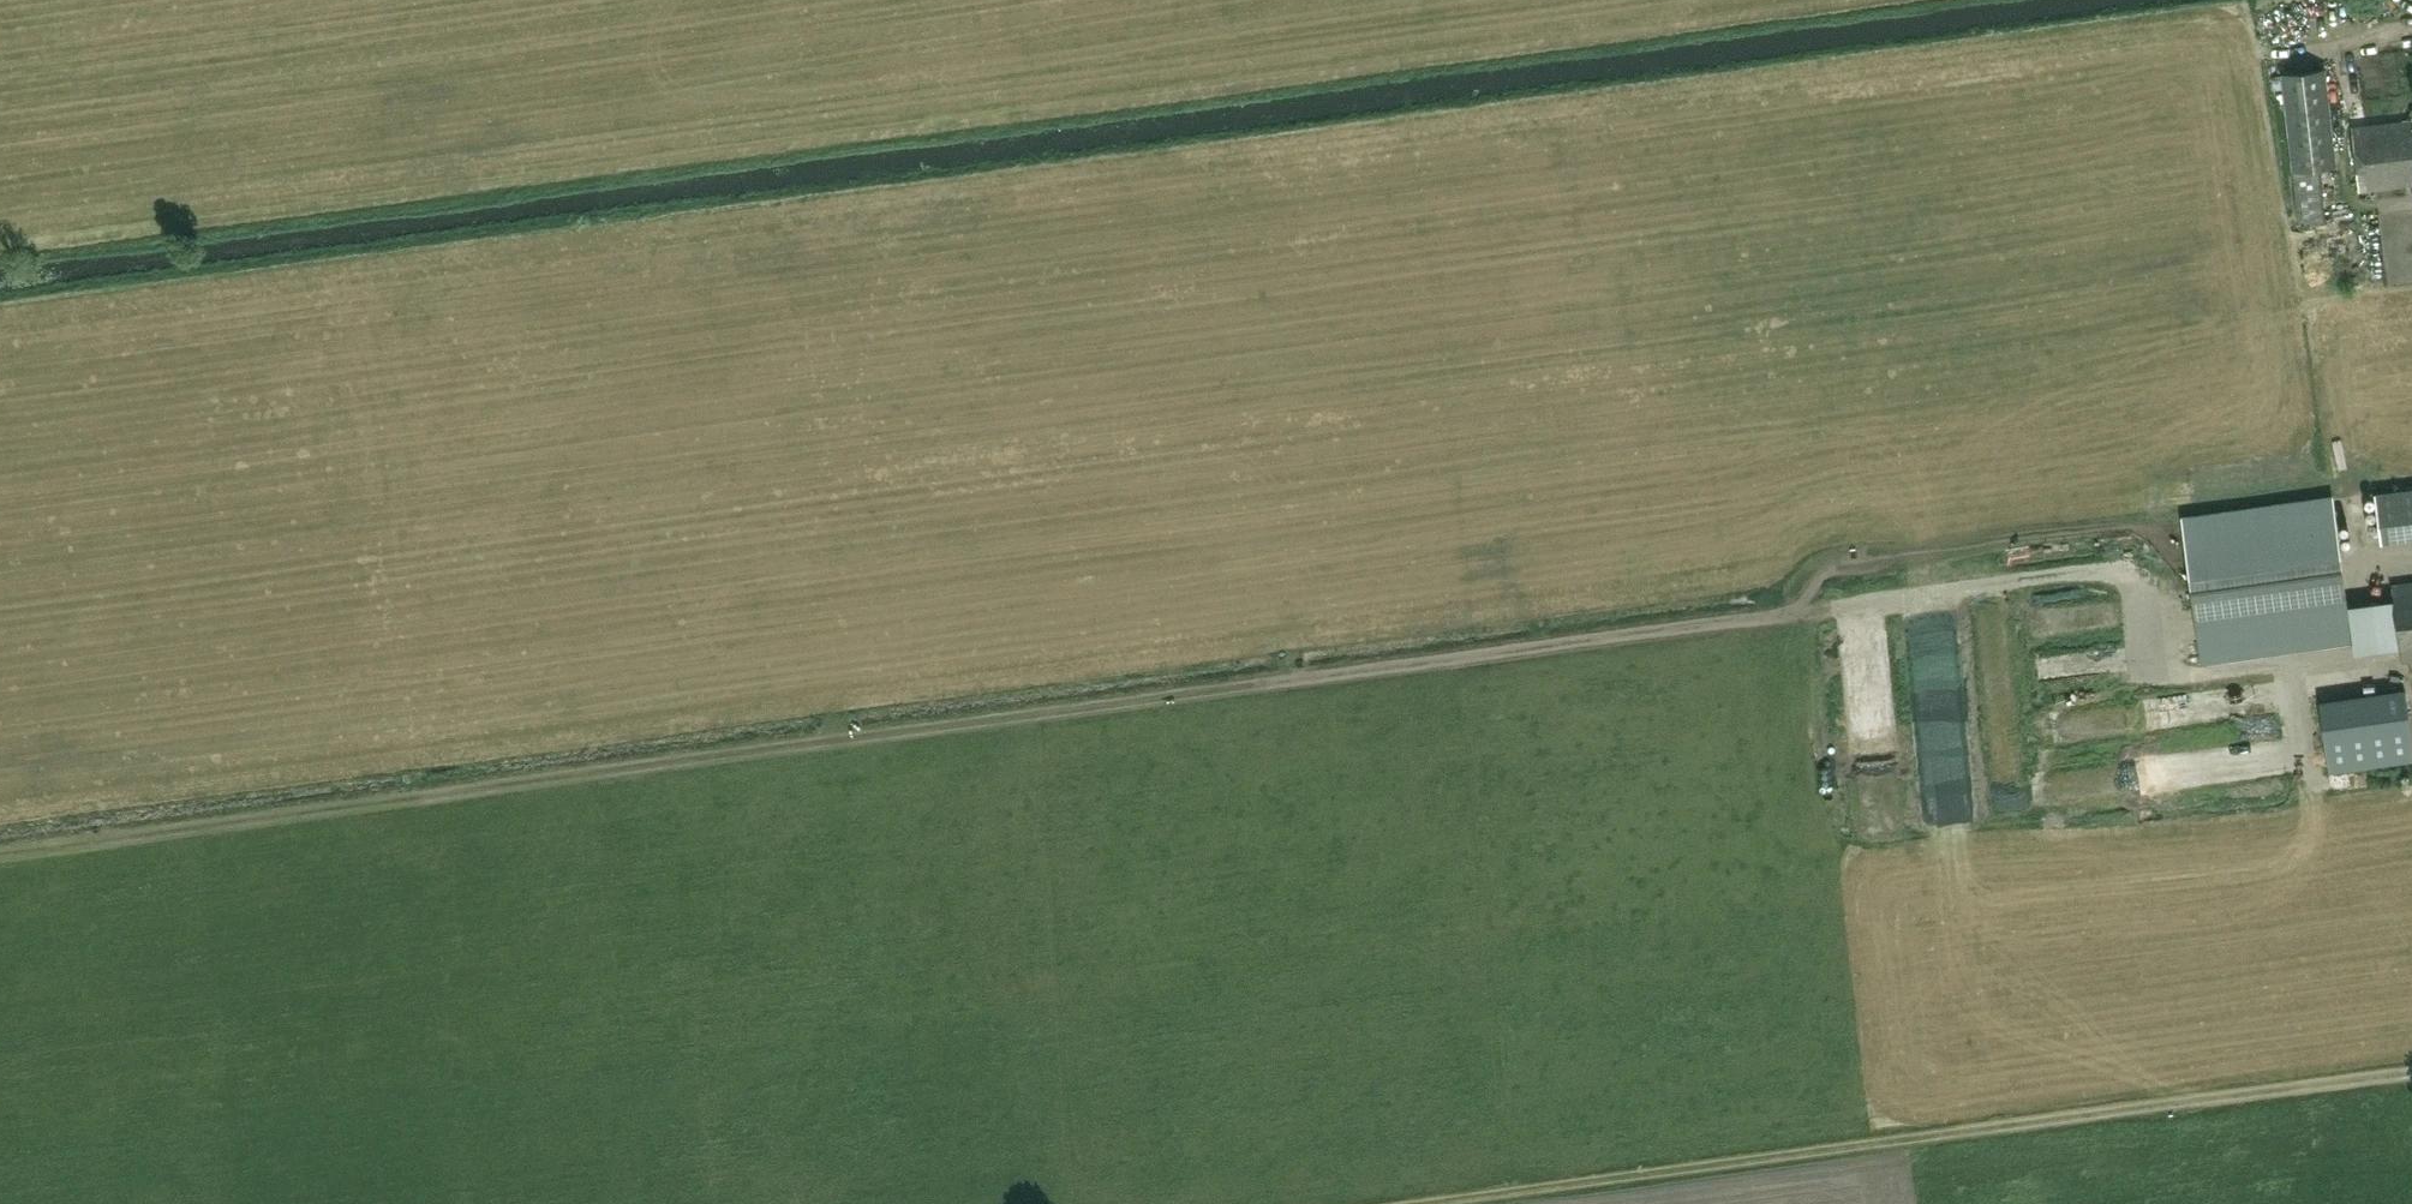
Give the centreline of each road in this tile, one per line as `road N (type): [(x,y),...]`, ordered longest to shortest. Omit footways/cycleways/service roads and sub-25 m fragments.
road 1 (track): [(0,851),(1937,594)]

